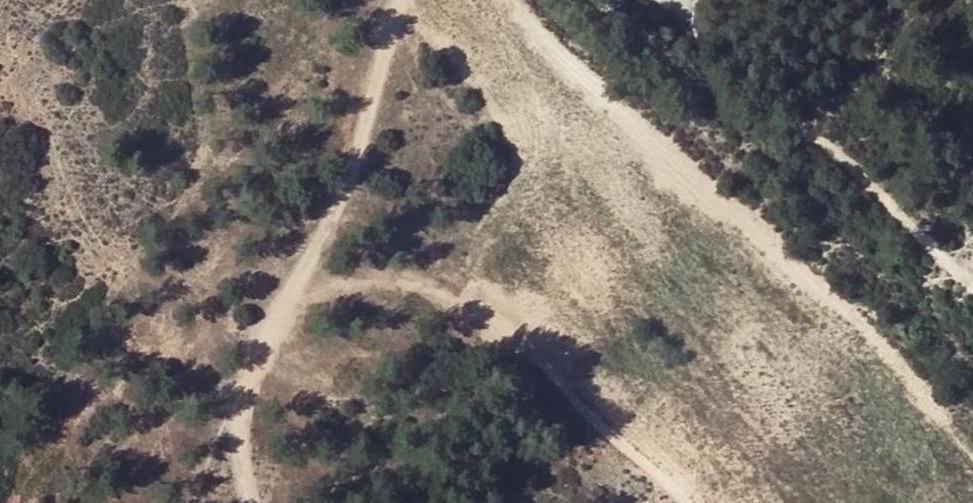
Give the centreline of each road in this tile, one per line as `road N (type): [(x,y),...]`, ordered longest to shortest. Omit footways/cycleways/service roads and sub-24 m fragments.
road 1 (track): [(490,0),(897,360),(972,443)]
road 2 (track): [(402,0),(359,155),(265,364),(249,421),(256,502)]
road 3 (track): [(972,288),(805,132),(599,0)]
road 4 (track): [(298,291),(371,283),(436,295),(501,337),(689,502)]

